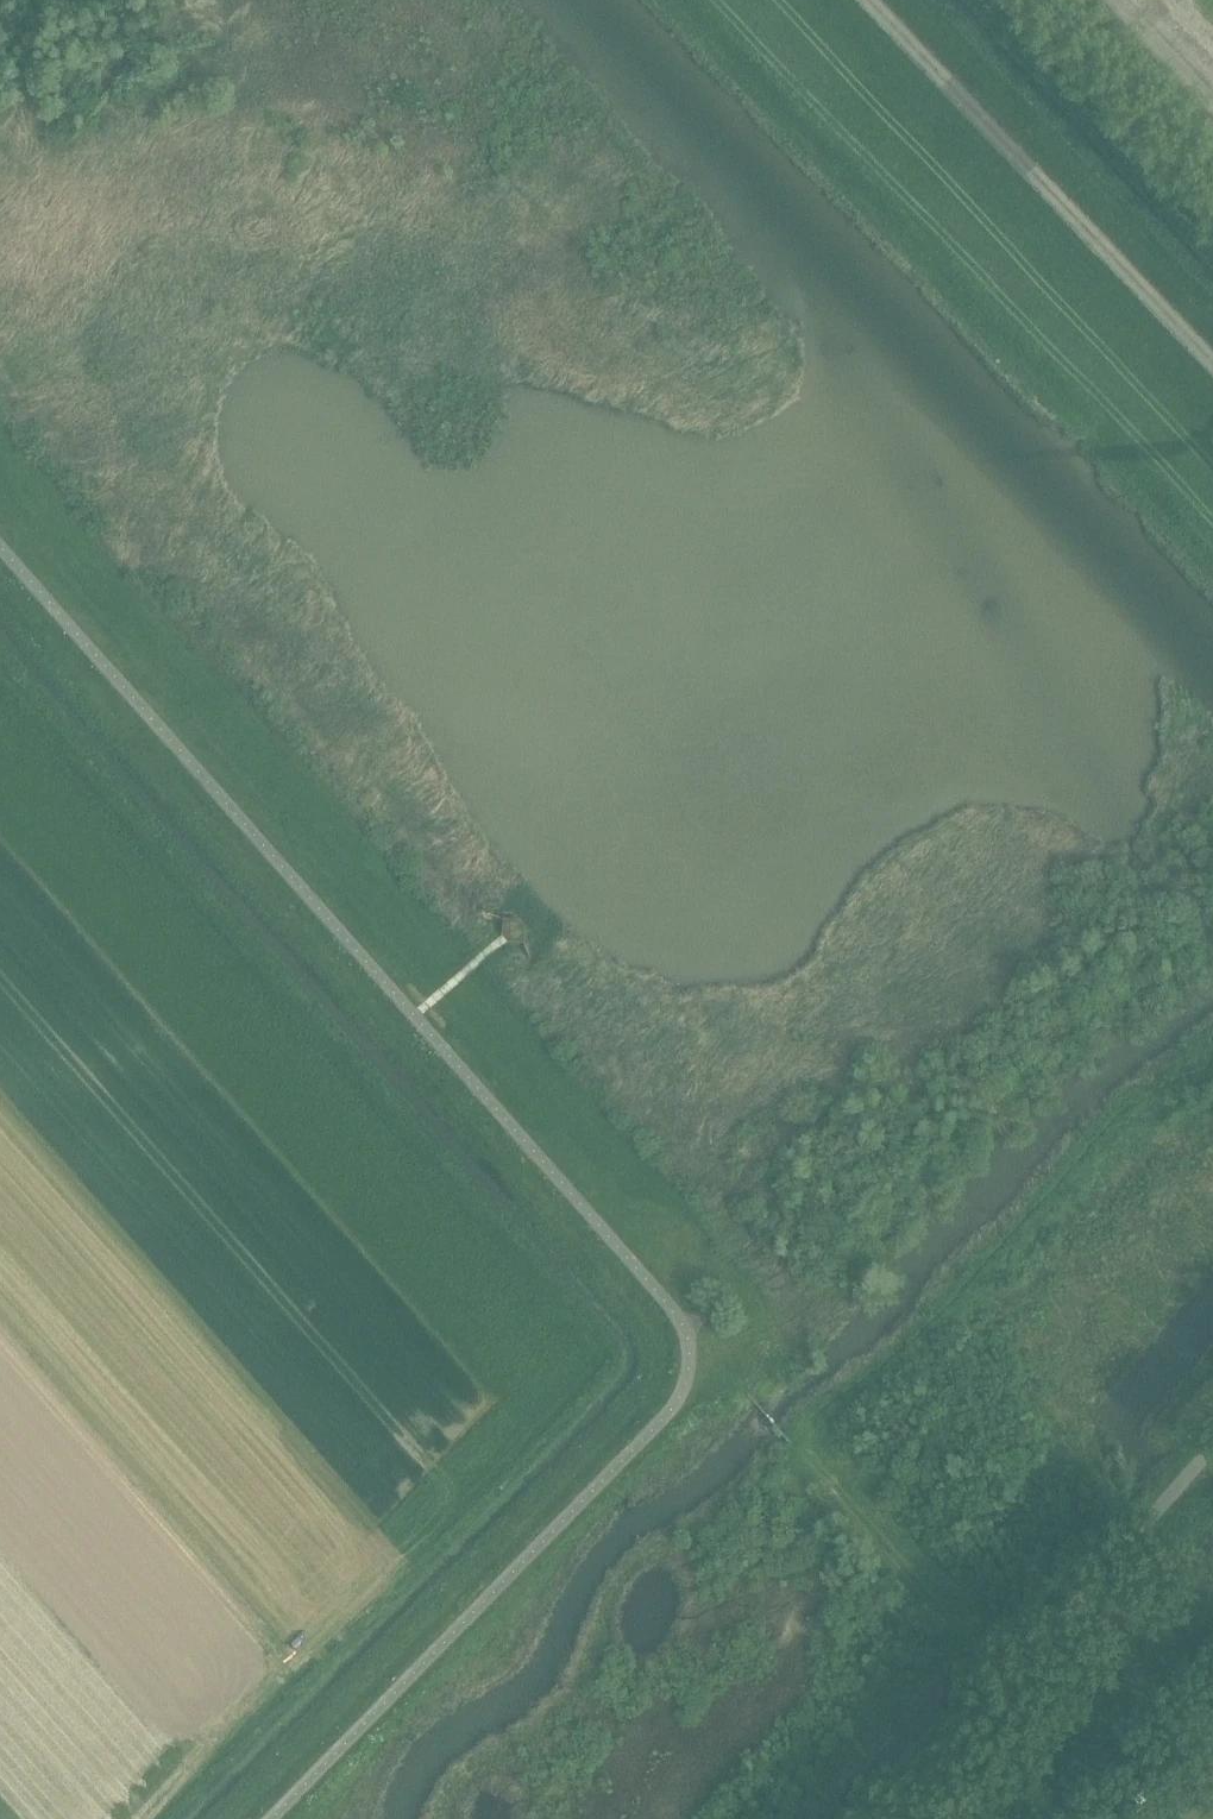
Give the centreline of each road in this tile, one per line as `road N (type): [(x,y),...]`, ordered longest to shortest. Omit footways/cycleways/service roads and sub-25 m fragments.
road 1 (unclassified): [(1212,1448),(889,1818)]

